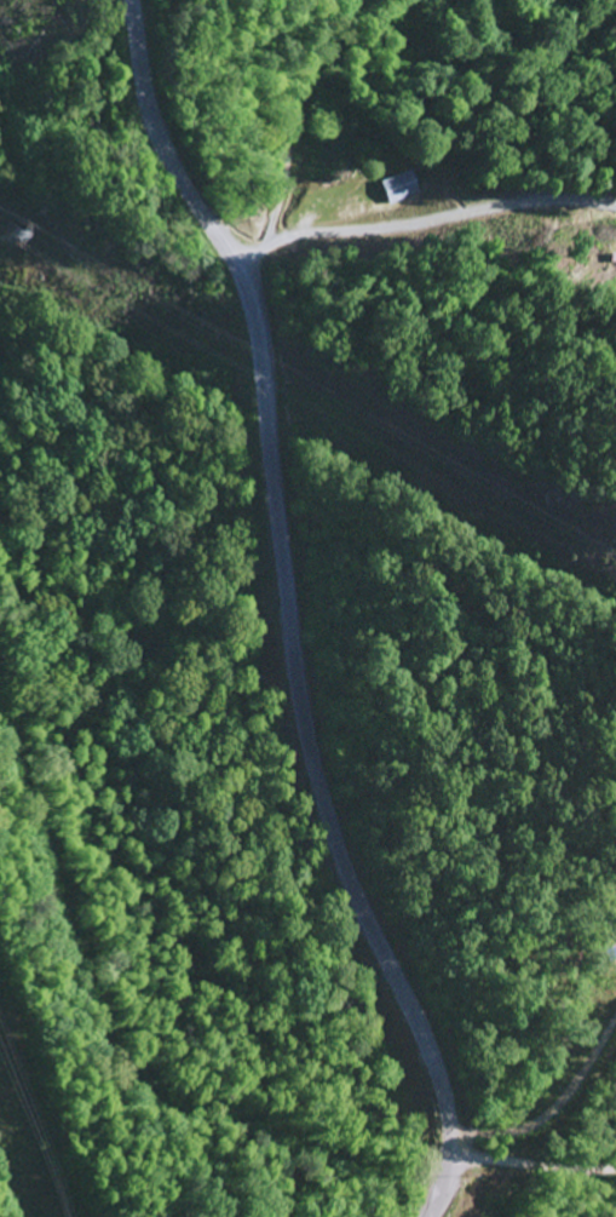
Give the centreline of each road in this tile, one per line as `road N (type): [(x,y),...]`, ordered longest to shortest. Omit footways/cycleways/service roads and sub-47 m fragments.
road 1 (residential): [(441,1152),(434,1073),(340,856),(301,724),(251,305),(149,109),(128,0)]
road 2 (residential): [(615,208),(536,202),(294,236),(267,246),(240,276)]
road 3 (residential): [(441,1152),(615,1166)]

